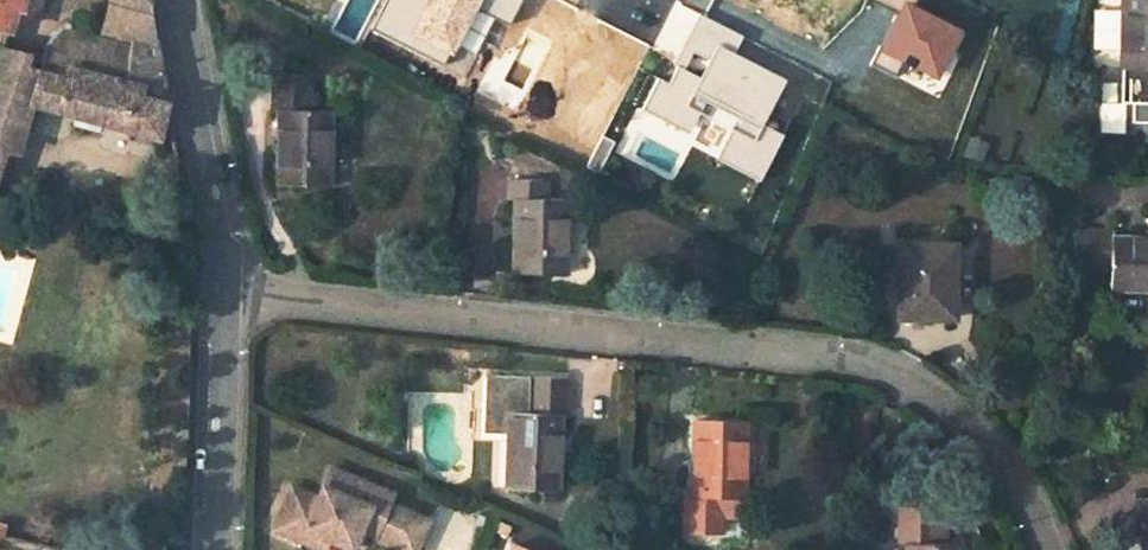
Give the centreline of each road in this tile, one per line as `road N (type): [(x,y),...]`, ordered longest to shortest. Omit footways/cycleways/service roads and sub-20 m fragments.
road 1 (residential): [(221,293),(875,373),(957,420),(1026,495),(1048,549)]
road 2 (residential): [(221,293),(211,549)]
road 3 (residential): [(209,167),(177,0)]
road 4 (residential): [(209,167),(221,293)]

